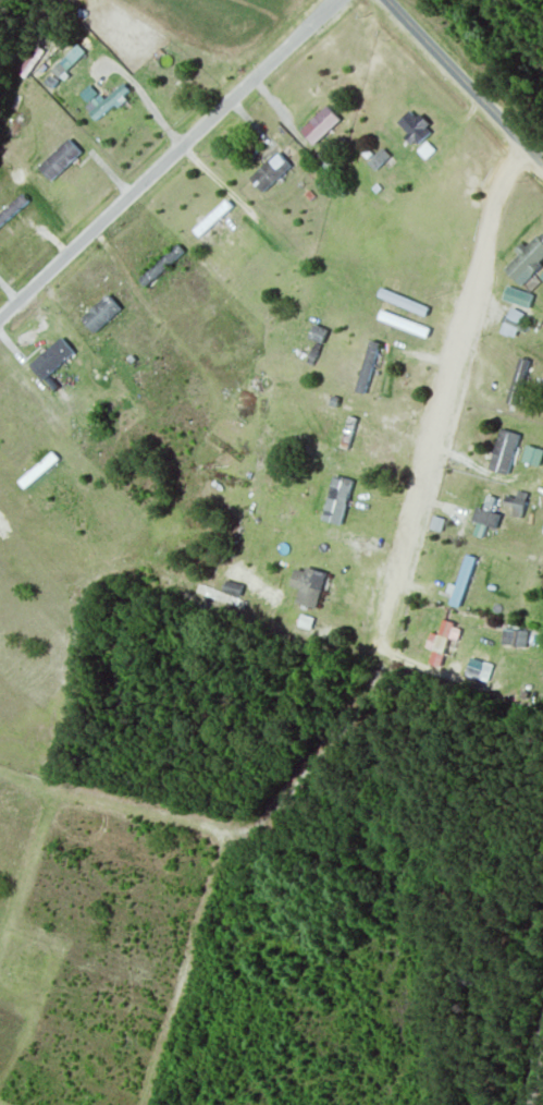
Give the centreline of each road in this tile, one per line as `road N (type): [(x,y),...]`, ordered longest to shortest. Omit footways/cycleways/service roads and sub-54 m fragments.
road 1 (residential): [(0,320),(337,0)]
road 2 (residential): [(521,143),(501,183),(405,511),(393,584)]
road 3 (residential): [(542,165),(386,0)]

